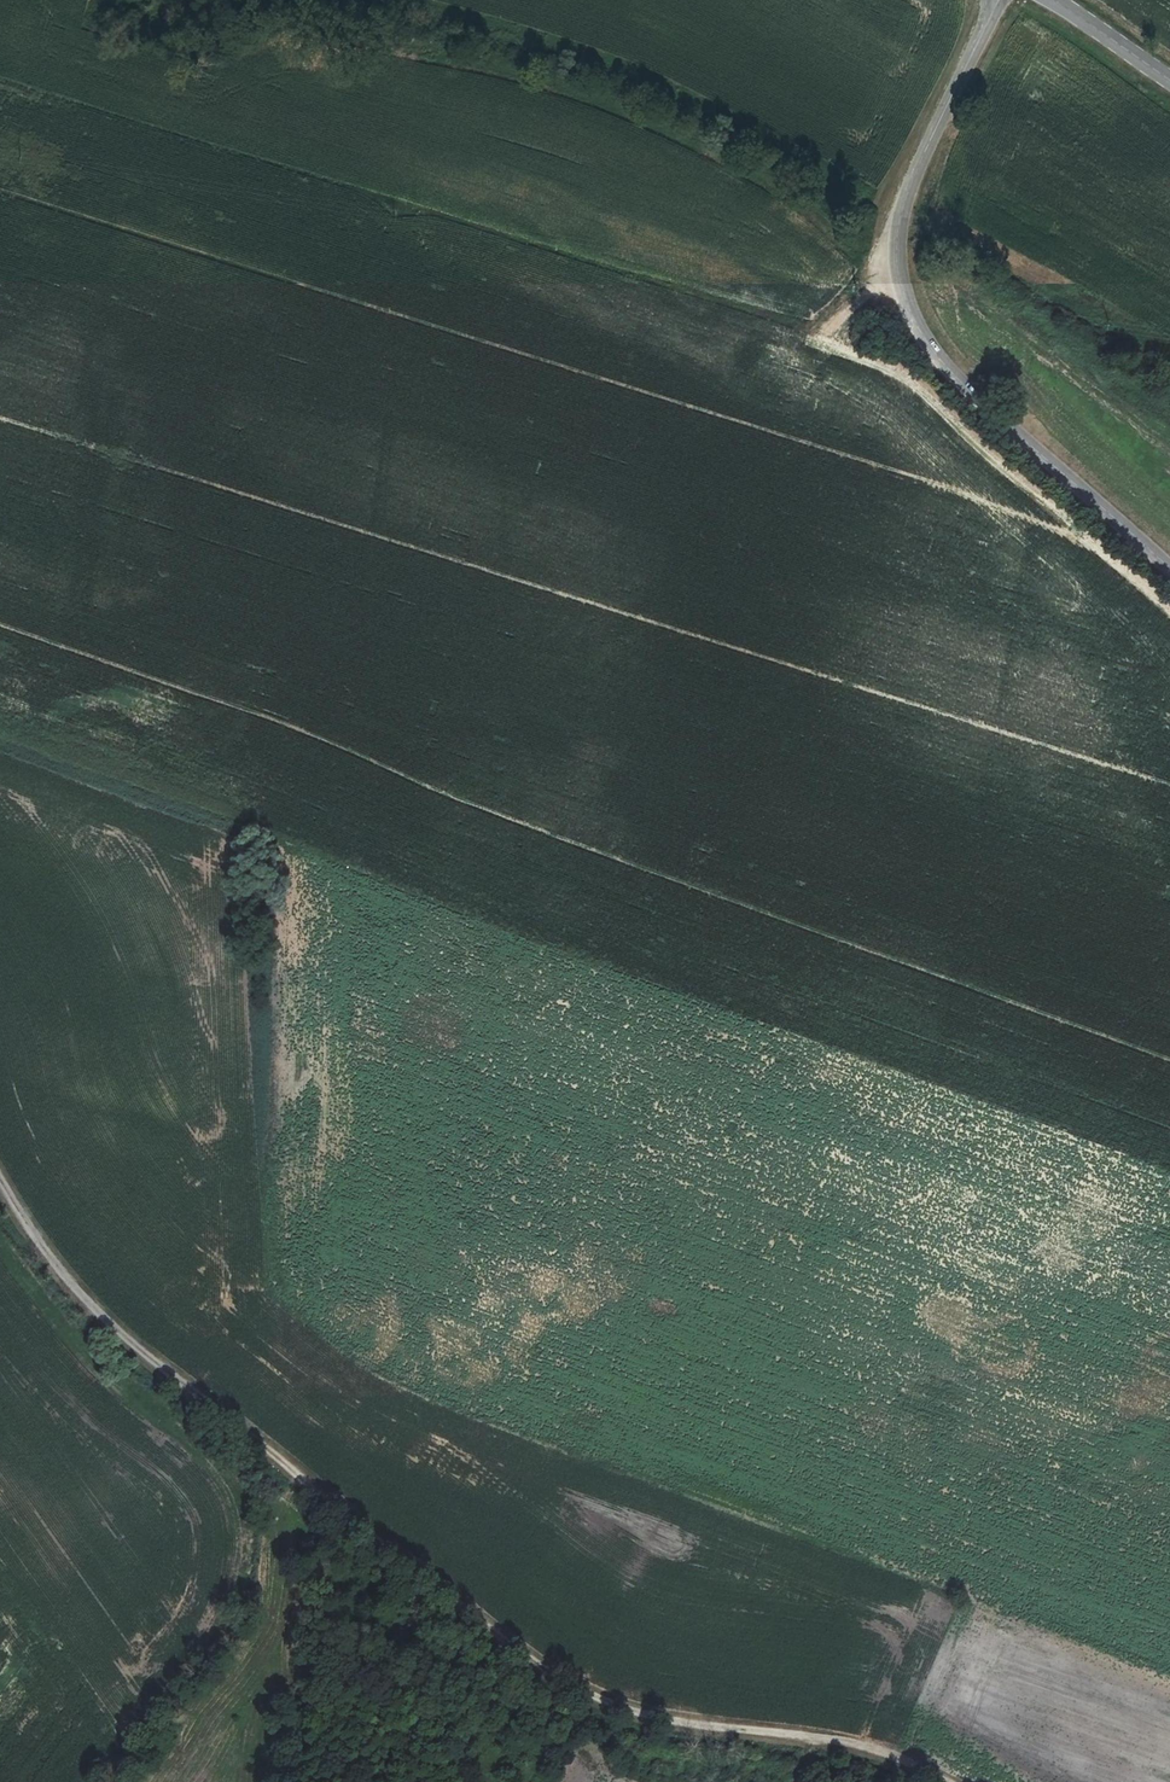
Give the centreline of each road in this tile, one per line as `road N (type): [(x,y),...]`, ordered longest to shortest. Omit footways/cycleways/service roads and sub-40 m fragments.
road 1 (track): [(942,1781),(839,1743),(612,1703),(520,1652),(100,1315),(0,1174)]
road 2 (unclassified): [(1169,569),(978,405),(915,322),(898,202),(1000,0)]
road 3 (secondary): [(1053,0),(1169,79)]

